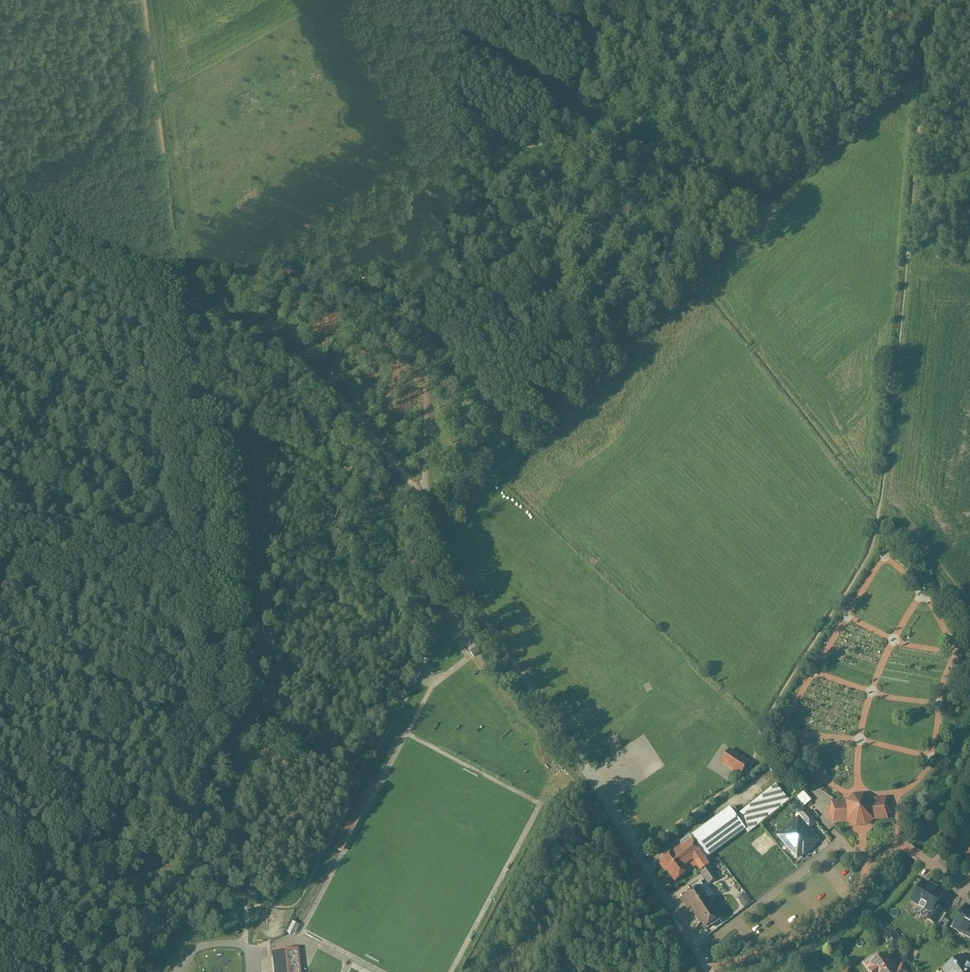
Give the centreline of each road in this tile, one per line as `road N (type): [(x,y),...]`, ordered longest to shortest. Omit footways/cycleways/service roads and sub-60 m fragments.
road 1 (track): [(0,203),(299,361),(424,495),(444,556),(470,598)]
road 2 (residential): [(711,971),(470,598)]
road 3 (track): [(403,128),(350,0)]

